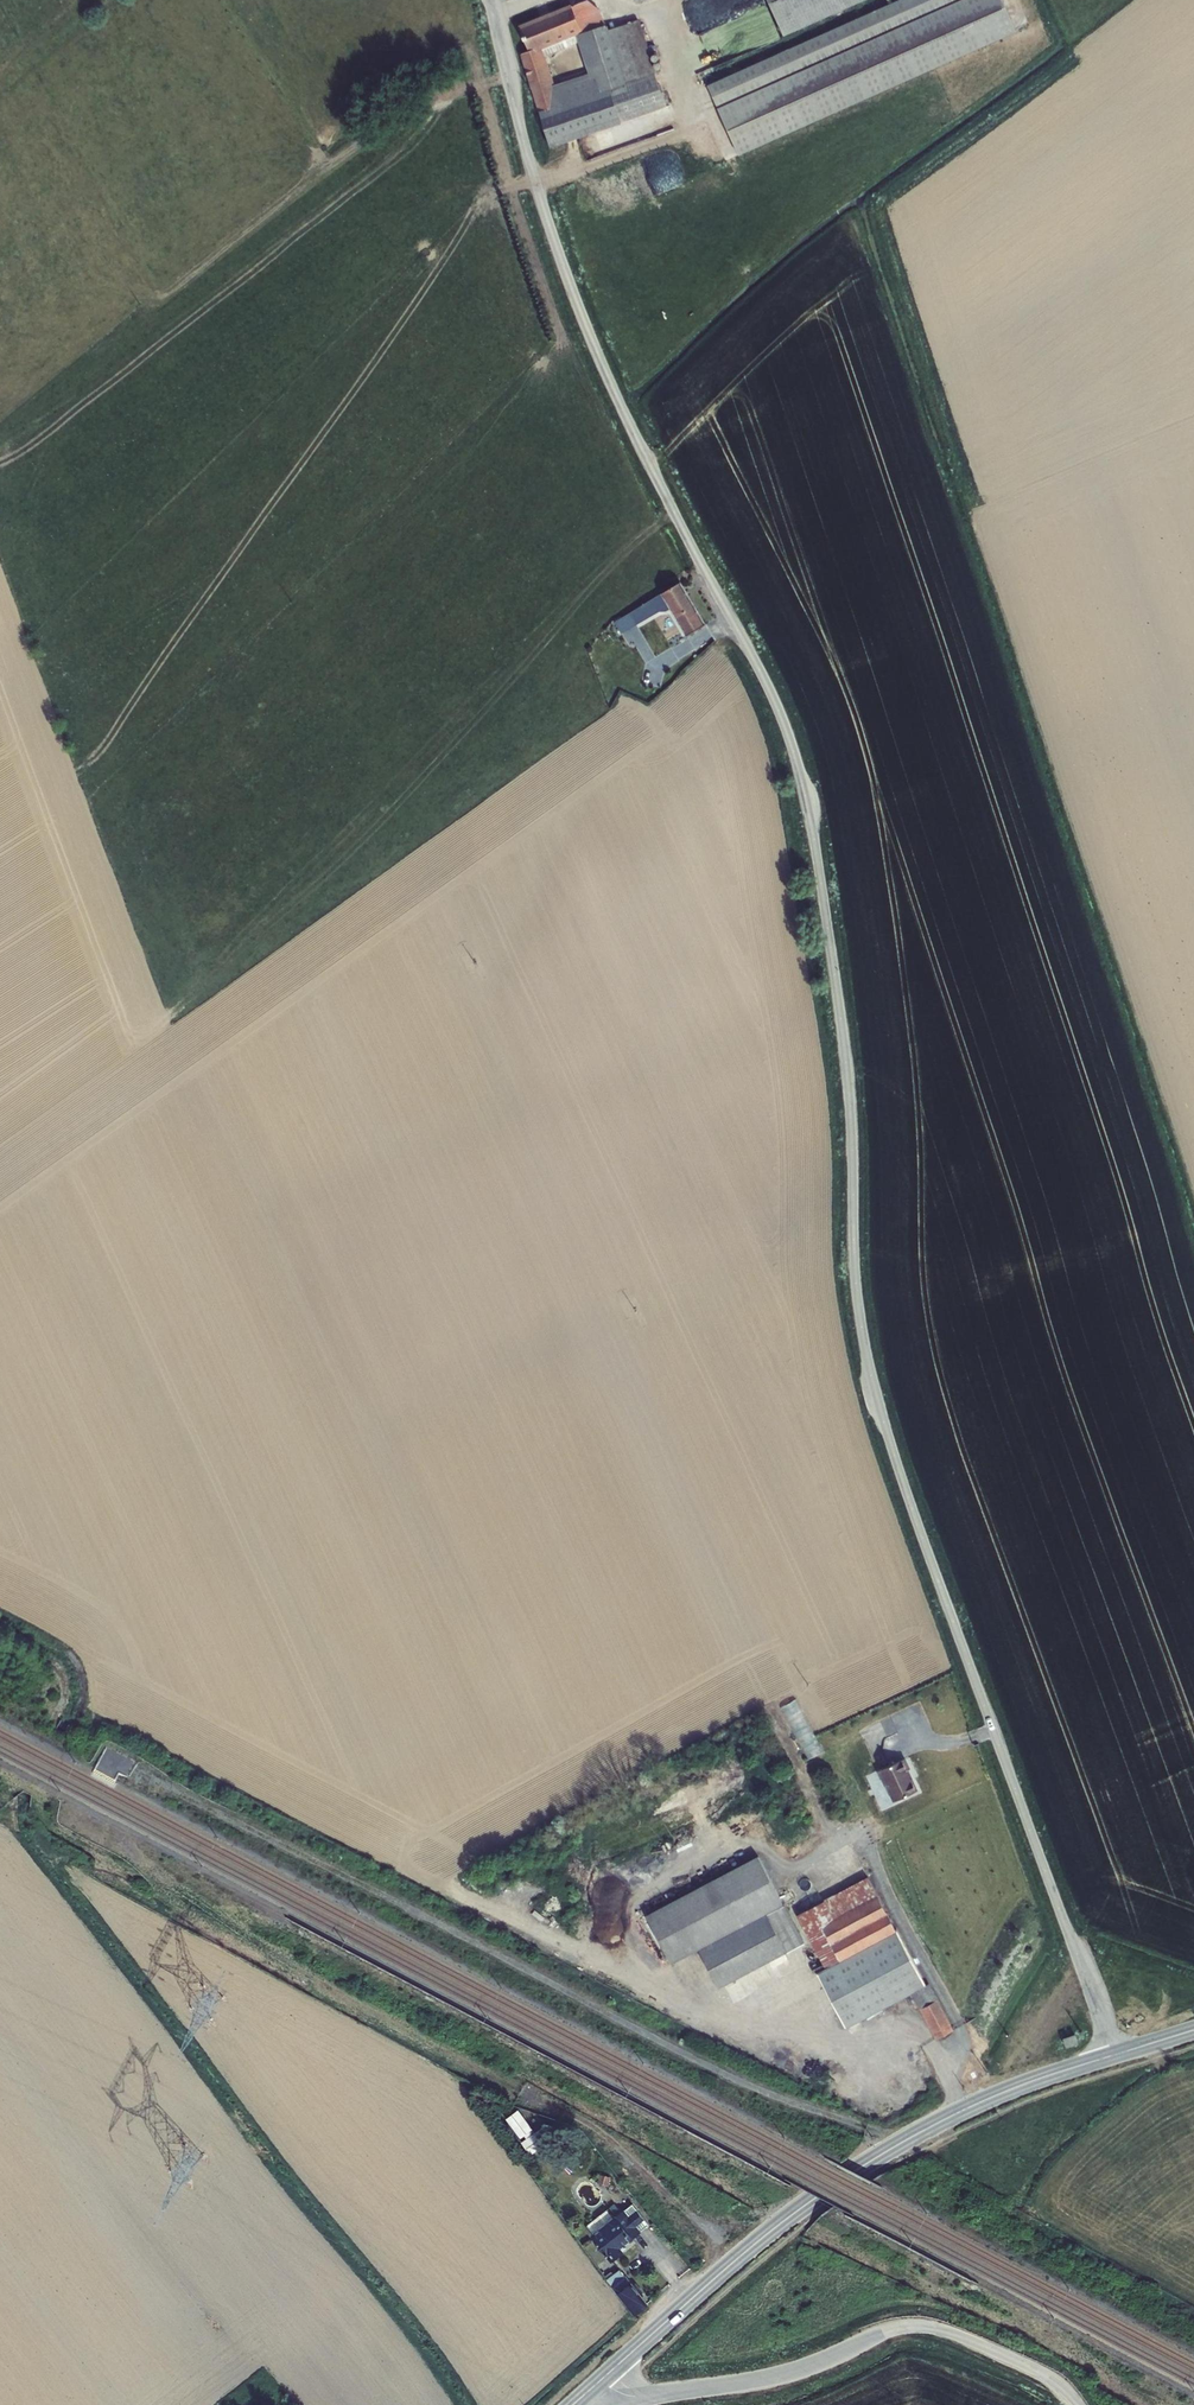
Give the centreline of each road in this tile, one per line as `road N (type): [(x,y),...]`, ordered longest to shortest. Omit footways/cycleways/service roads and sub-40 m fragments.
road 1 (unclassified): [(489,0),(534,181),(589,334),(790,740),(842,1033),(856,1295),(870,1370),(933,1568),(1117,2054)]
road 2 (secondary): [(600,2381),(762,2238),(877,2156),(981,2102),(1117,2054)]
road 3 (residential): [(600,2381),(634,2396),(739,2383),(920,2326),(1023,2363),(1076,2404)]

